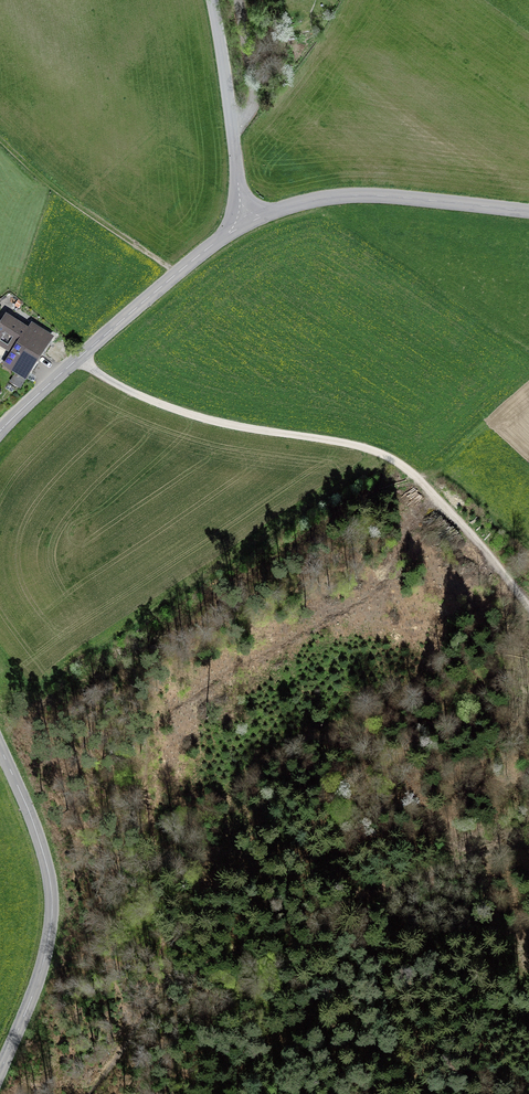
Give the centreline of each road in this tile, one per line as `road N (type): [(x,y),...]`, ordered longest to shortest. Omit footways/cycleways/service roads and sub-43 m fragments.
road 1 (track): [(528,611),(415,476),(386,455),(182,412),(75,360)]
road 2 (track): [(528,840),(471,854),(196,972),(165,997),(90,1093)]
road 3 (tertiary): [(0,748),(38,835),(52,903),(44,960),(0,1070)]
road 4 (tertiary): [(241,226),(0,431)]
road 5 (tertiary): [(241,226),(296,204),(348,196),(528,211)]
road 6 (unclassified): [(214,0),(241,226)]
road 7 (track): [(0,140),(176,274)]

